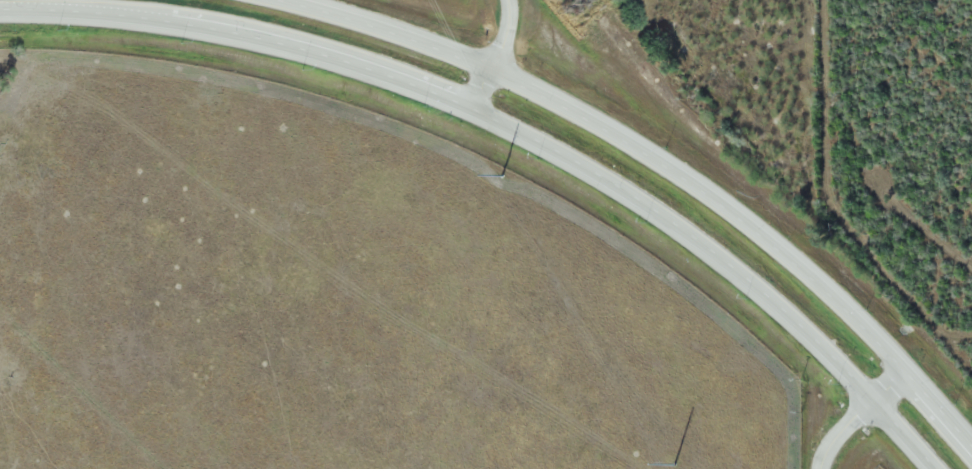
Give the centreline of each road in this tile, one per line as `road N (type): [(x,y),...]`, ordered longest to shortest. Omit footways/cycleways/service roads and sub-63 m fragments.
road 1 (trunk): [(0,7),(178,23),(289,45),(471,107),(671,219),(868,396),(933,468)]
road 2 (trunk): [(871,327),(641,150),(490,69),(280,0)]
road 3 (trunk): [(971,439),(871,327)]
road 4 (residential): [(822,468),(827,450),(857,414),(911,371)]

